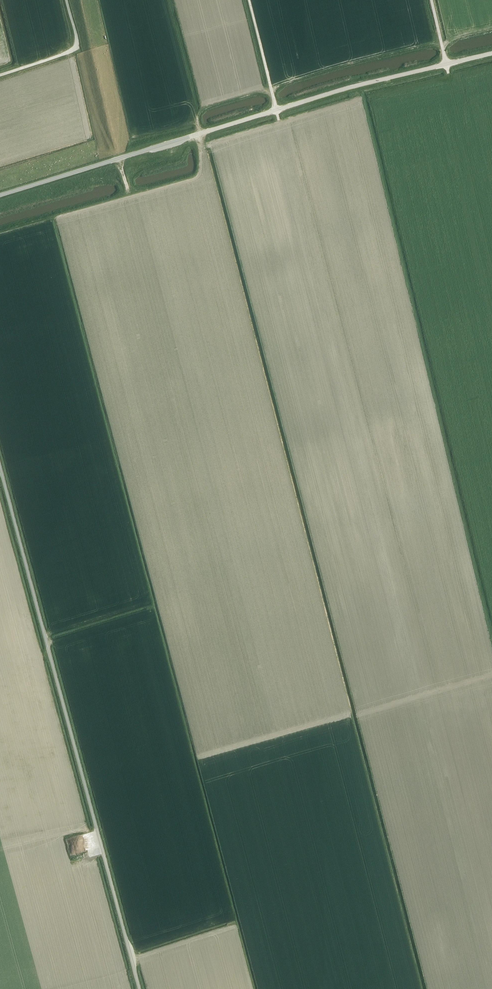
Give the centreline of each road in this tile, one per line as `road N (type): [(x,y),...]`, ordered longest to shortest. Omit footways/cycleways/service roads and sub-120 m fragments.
road 1 (track): [(276,109),(491,986)]
road 2 (unclassified): [(138,988),(0,466)]
road 3 (unclassified): [(0,195),(358,85),(491,54)]
road 4 (track): [(0,75),(70,50),(65,0)]

